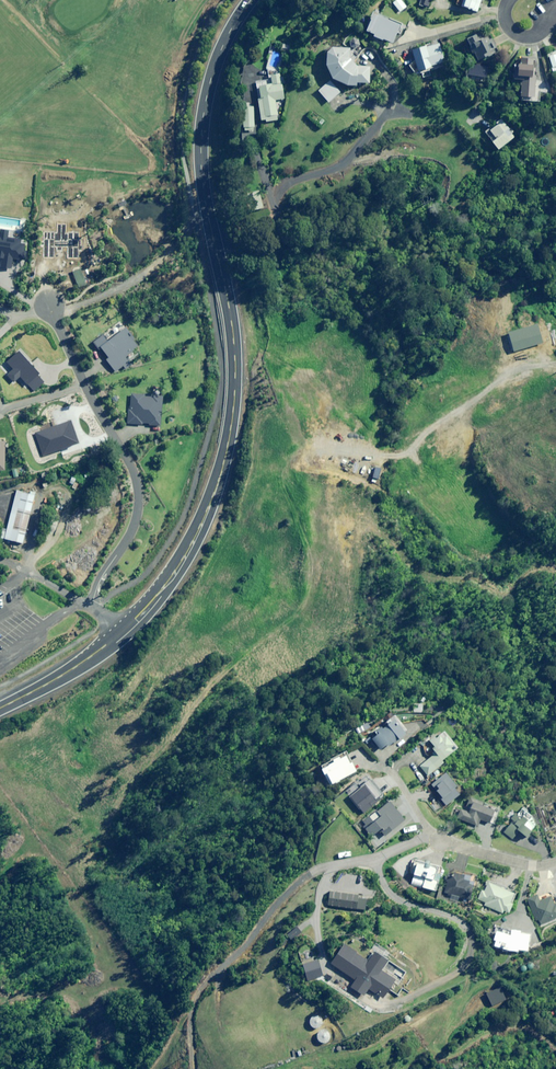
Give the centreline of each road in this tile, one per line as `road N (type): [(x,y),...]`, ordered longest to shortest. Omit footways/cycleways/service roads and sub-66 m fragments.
road 1 (primary): [(126,631),(182,564),(230,433),(234,341),(202,137),(211,76),(251,0)]
road 2 (residential): [(50,307),(138,484),(135,522),(93,602),(126,631)]
road 3 (primary): [(0,708),(126,631)]

